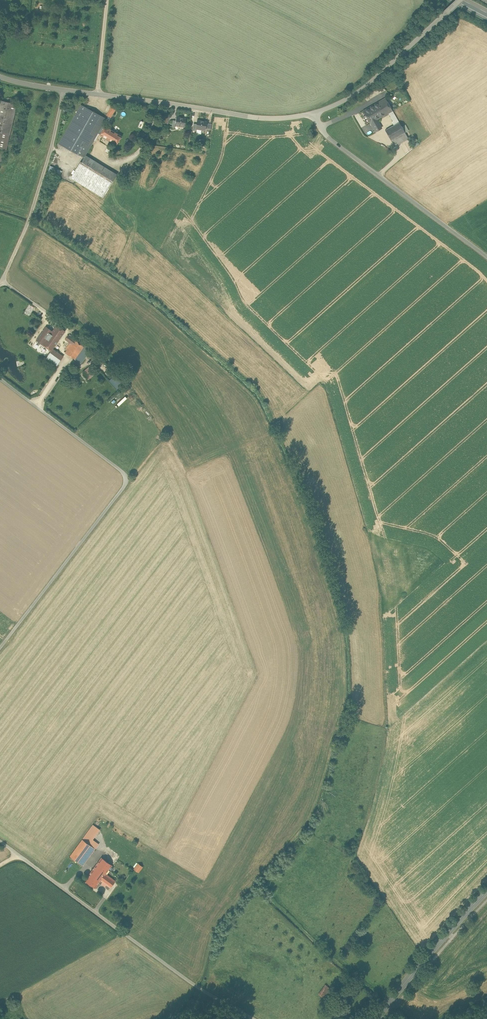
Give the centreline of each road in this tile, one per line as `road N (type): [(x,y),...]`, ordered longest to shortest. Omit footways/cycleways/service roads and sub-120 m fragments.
road 1 (residential): [(0,378),(126,479),(0,648)]
road 2 (residential): [(0,840),(203,990),(255,1018)]
road 3 (tertiary): [(312,113),(261,119),(64,89)]
road 4 (unclassified): [(486,256),(321,127)]
road 5 (residential): [(64,89),(29,221),(0,284)]
road 6 (tertiary): [(459,0),(362,89),(312,113)]
road 7 (secondary): [(377,1018),(486,890)]

